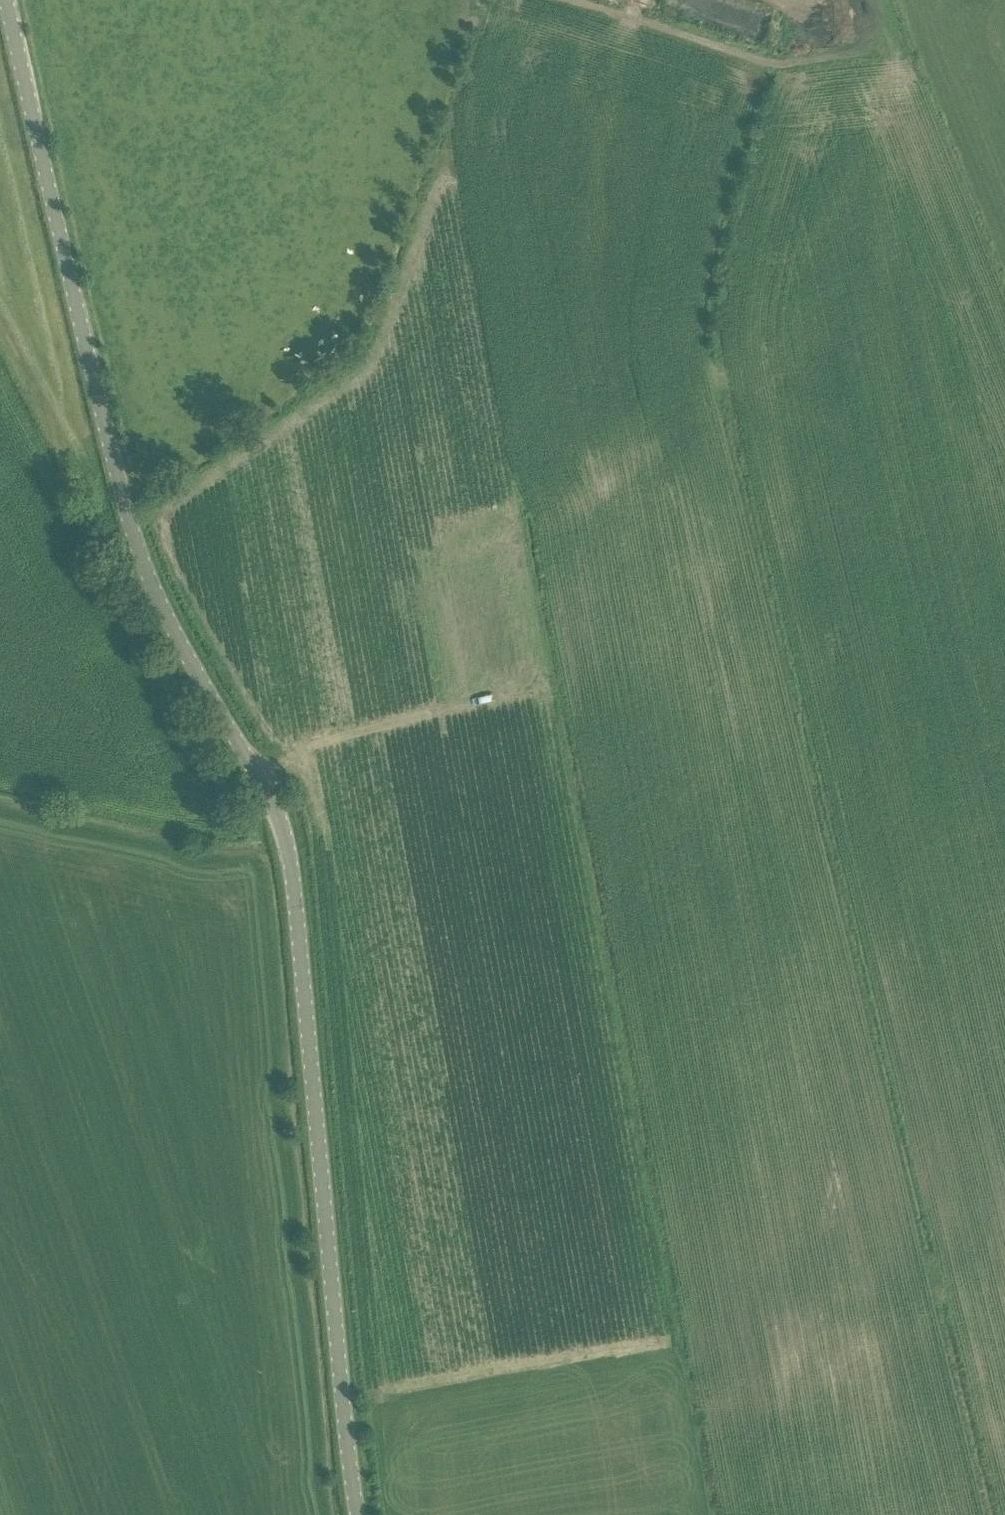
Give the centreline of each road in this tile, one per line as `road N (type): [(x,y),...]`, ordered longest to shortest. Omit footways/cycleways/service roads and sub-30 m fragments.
road 1 (unclassified): [(360,1514),(291,852),(269,791),(149,590),(5,0)]

